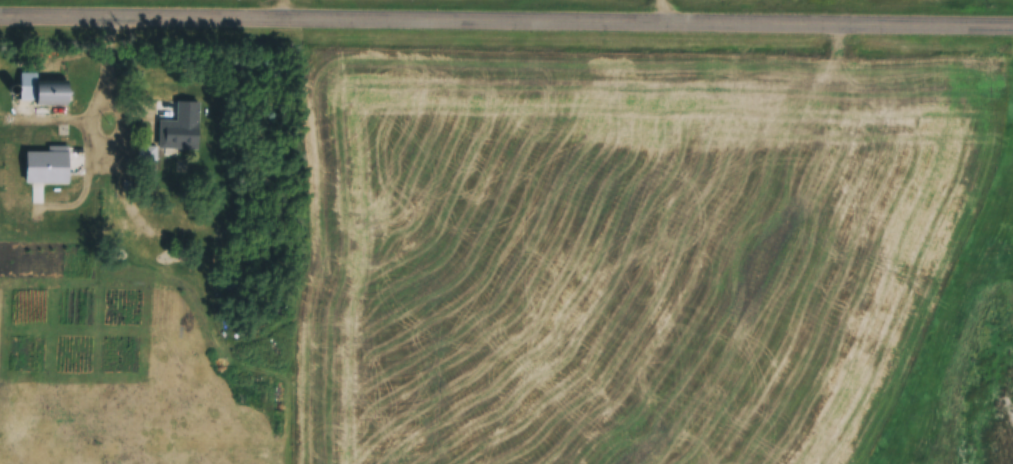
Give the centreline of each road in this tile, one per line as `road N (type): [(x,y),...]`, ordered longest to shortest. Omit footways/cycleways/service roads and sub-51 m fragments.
road 1 (residential): [(1012,31),(0,21)]

